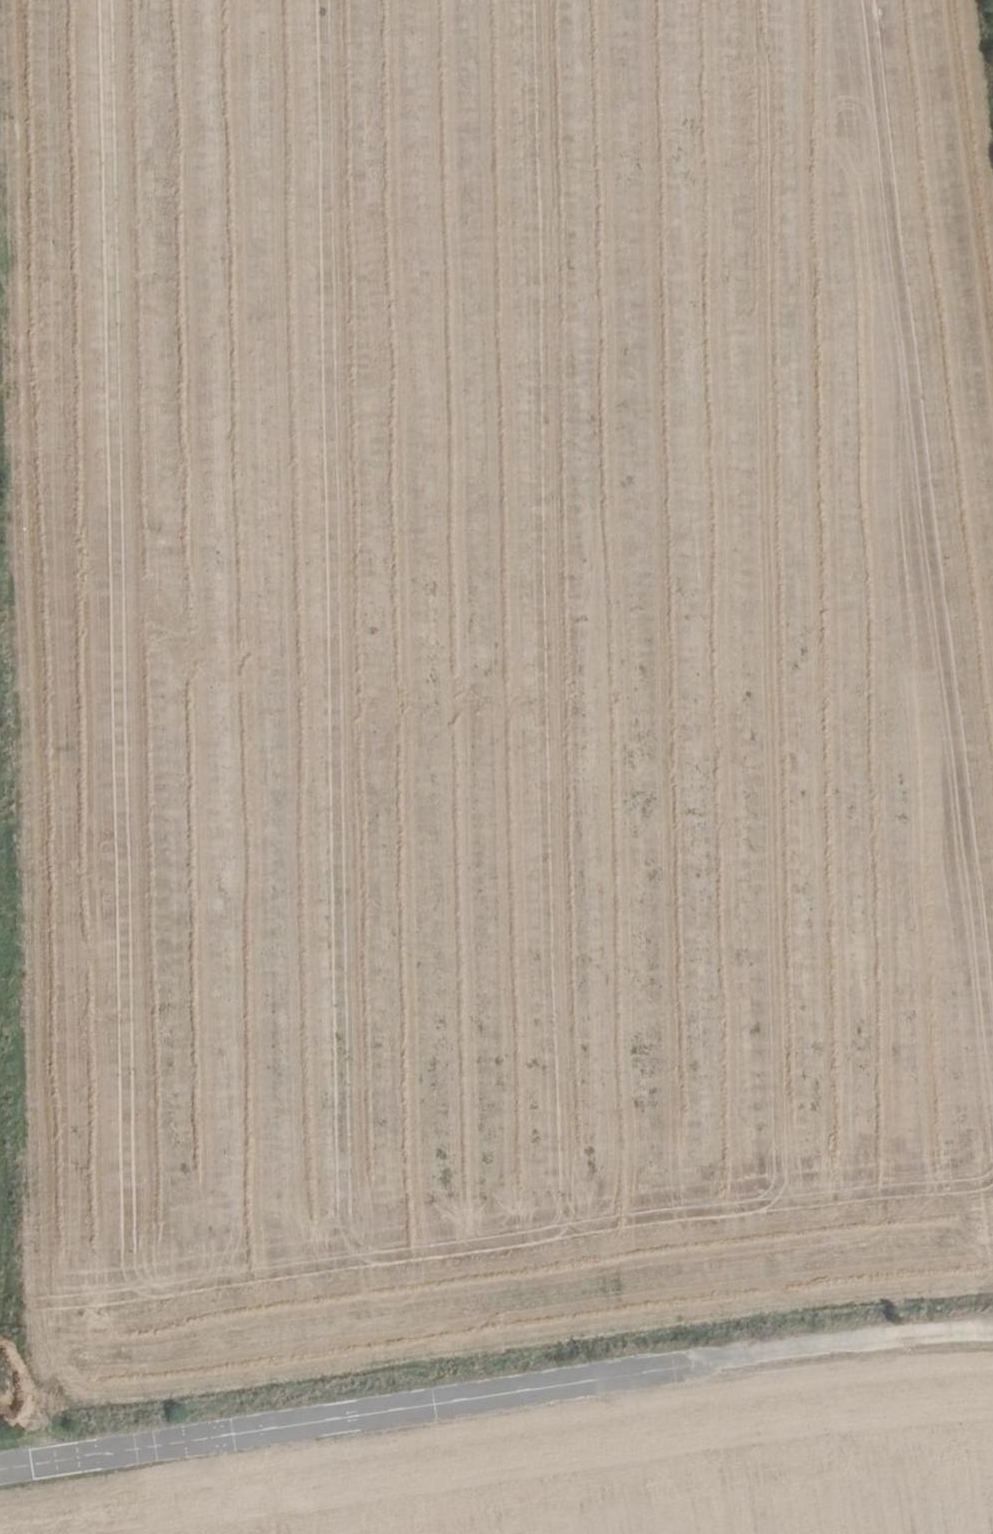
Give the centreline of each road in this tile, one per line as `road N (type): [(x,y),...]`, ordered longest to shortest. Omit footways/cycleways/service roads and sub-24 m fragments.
road 1 (unclassified): [(0,1469),(937,1333),(992,1333)]

